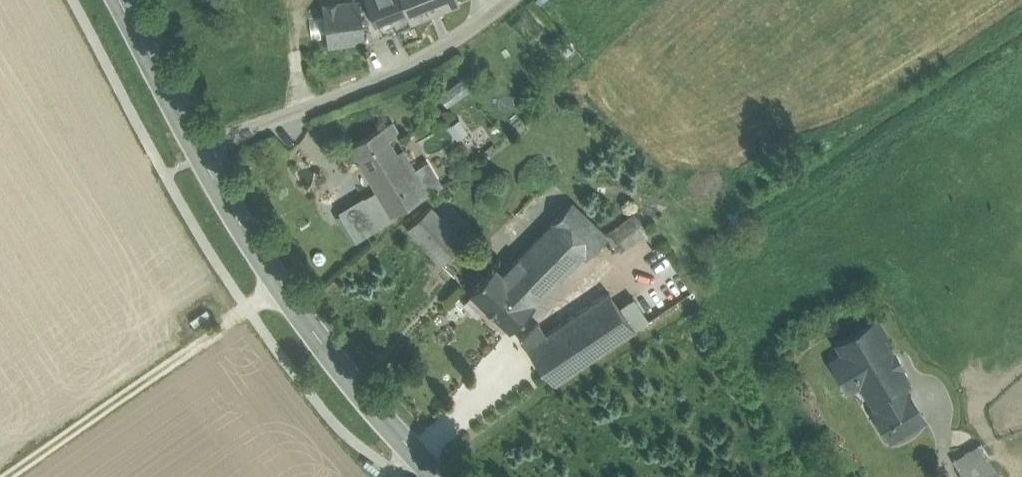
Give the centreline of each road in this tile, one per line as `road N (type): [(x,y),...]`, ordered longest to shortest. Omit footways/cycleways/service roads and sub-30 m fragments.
road 1 (tertiary): [(443,476),(279,287),(202,157)]
road 2 (unclassified): [(202,157),(421,64),(511,0)]
road 3 (track): [(279,287),(20,476)]
road 4 (tertiary): [(202,157),(121,0)]

